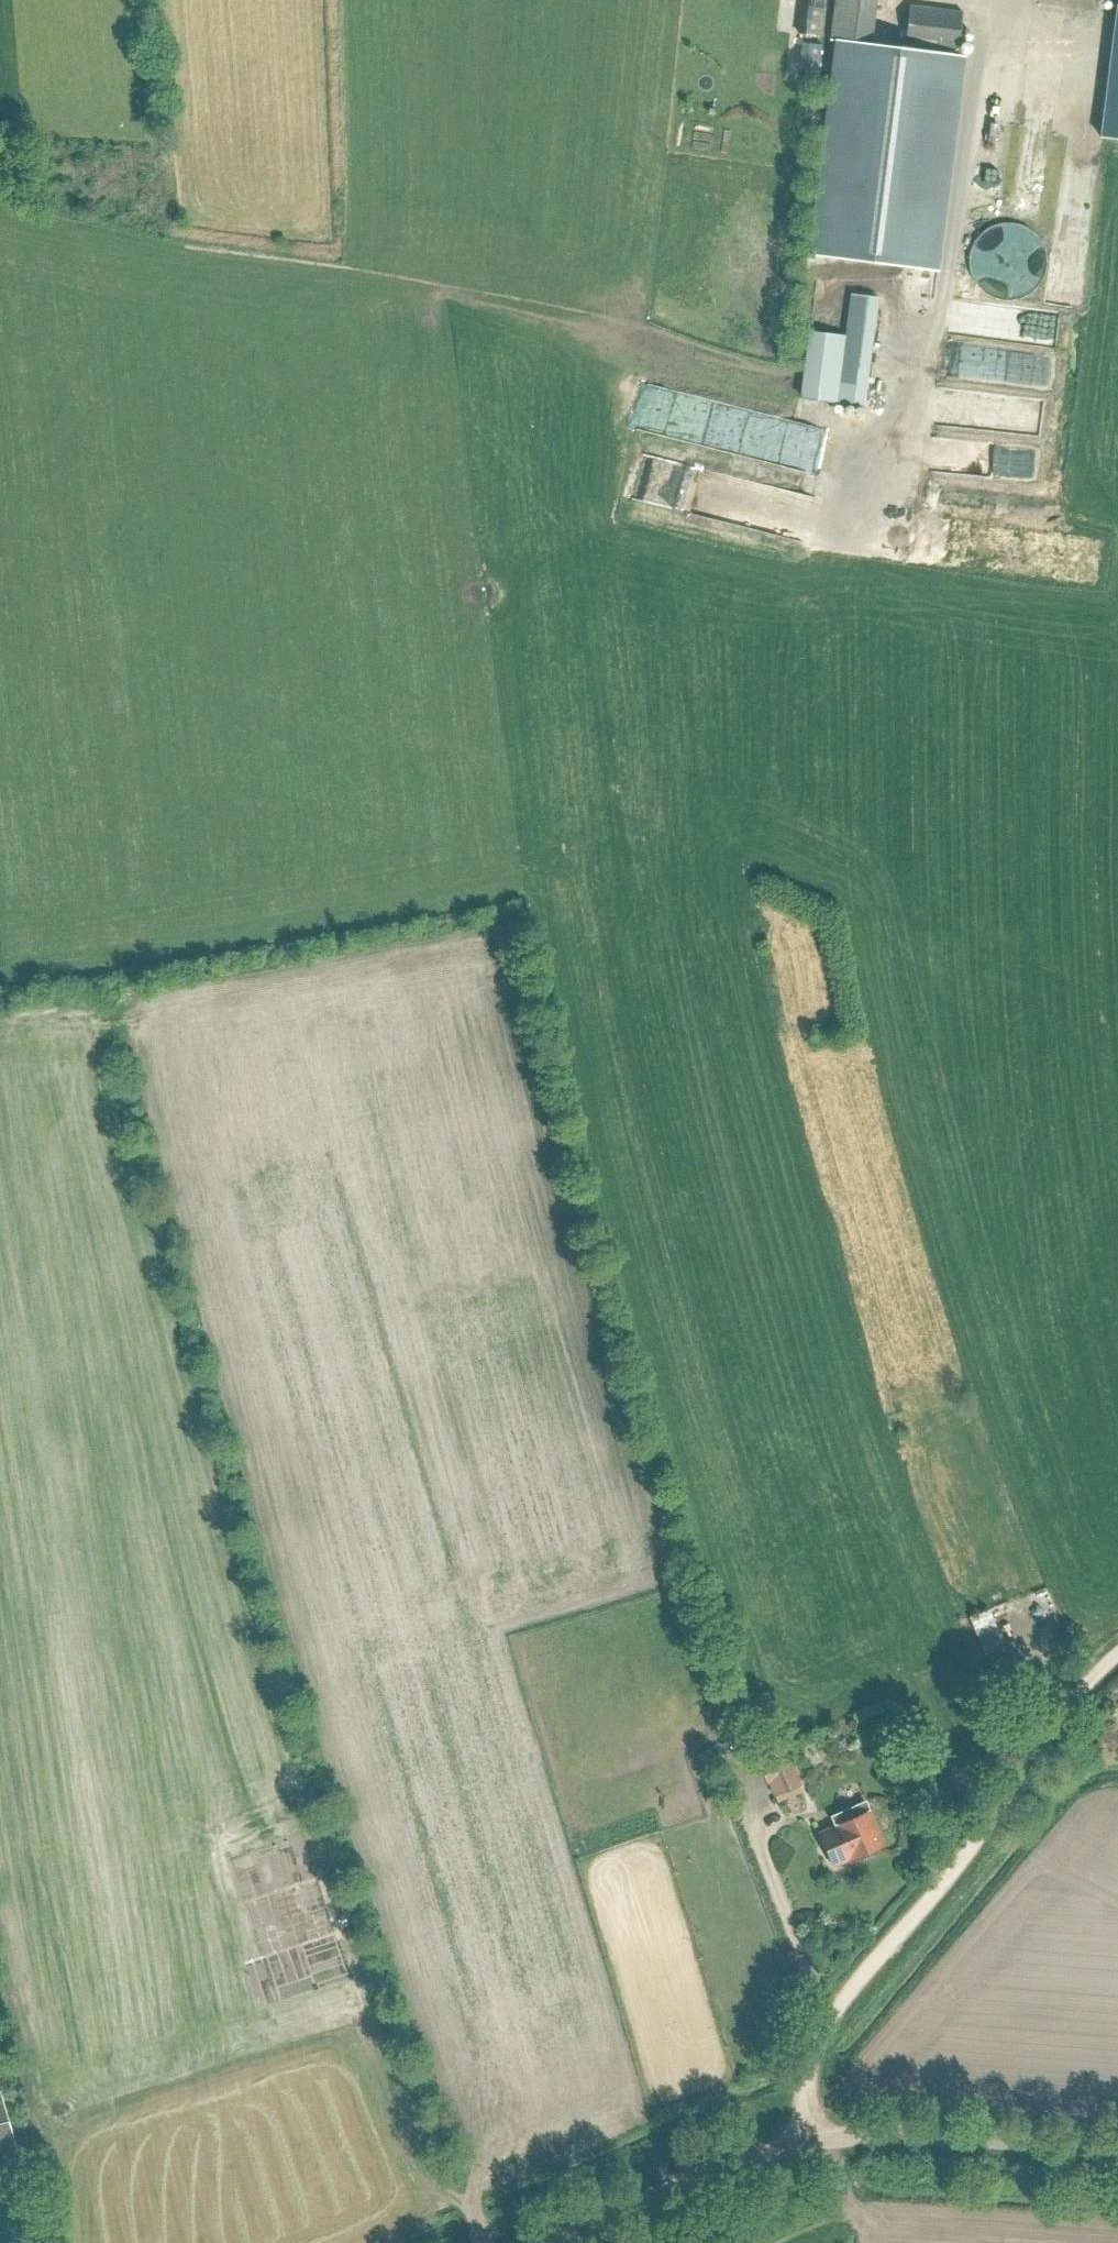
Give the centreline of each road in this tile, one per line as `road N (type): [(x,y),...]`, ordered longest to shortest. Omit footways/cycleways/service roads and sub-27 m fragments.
road 1 (track): [(1117,1653),(828,2020),(808,2070),(802,2143)]
road 2 (unclassified): [(544,2242),(771,2151),(822,2140),(903,2135),(1117,2151)]
road 3 (track): [(805,2092),(448,2242)]

